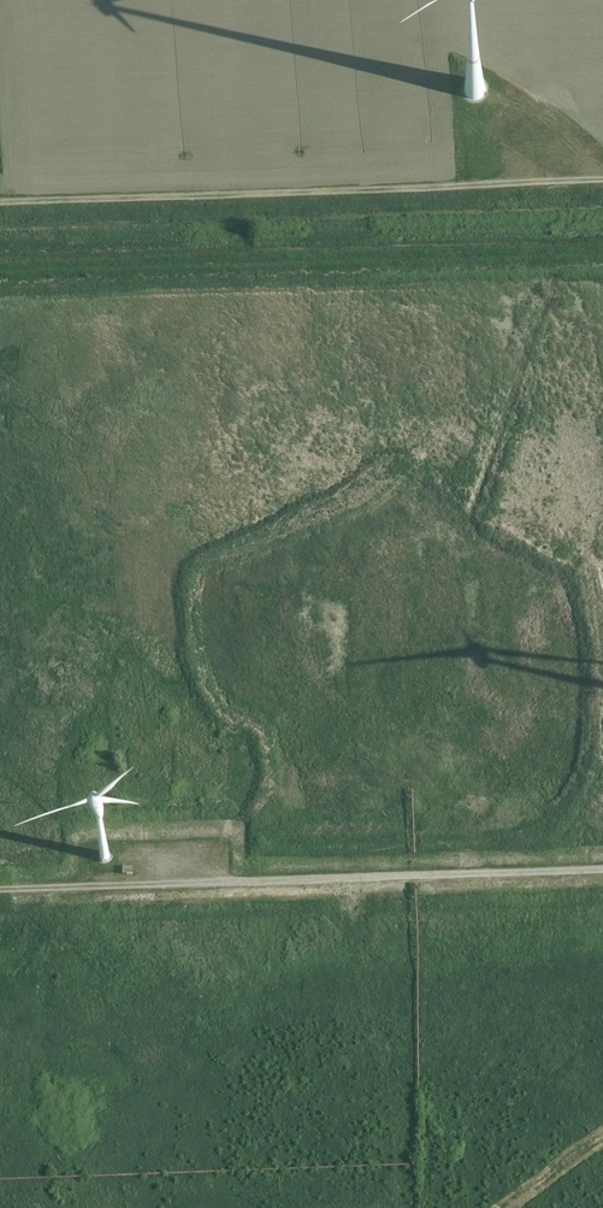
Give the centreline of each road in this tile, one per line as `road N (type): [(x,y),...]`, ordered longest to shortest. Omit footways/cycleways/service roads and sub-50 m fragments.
road 1 (track): [(0,203),(602,182)]
road 2 (track): [(0,892),(602,872)]

